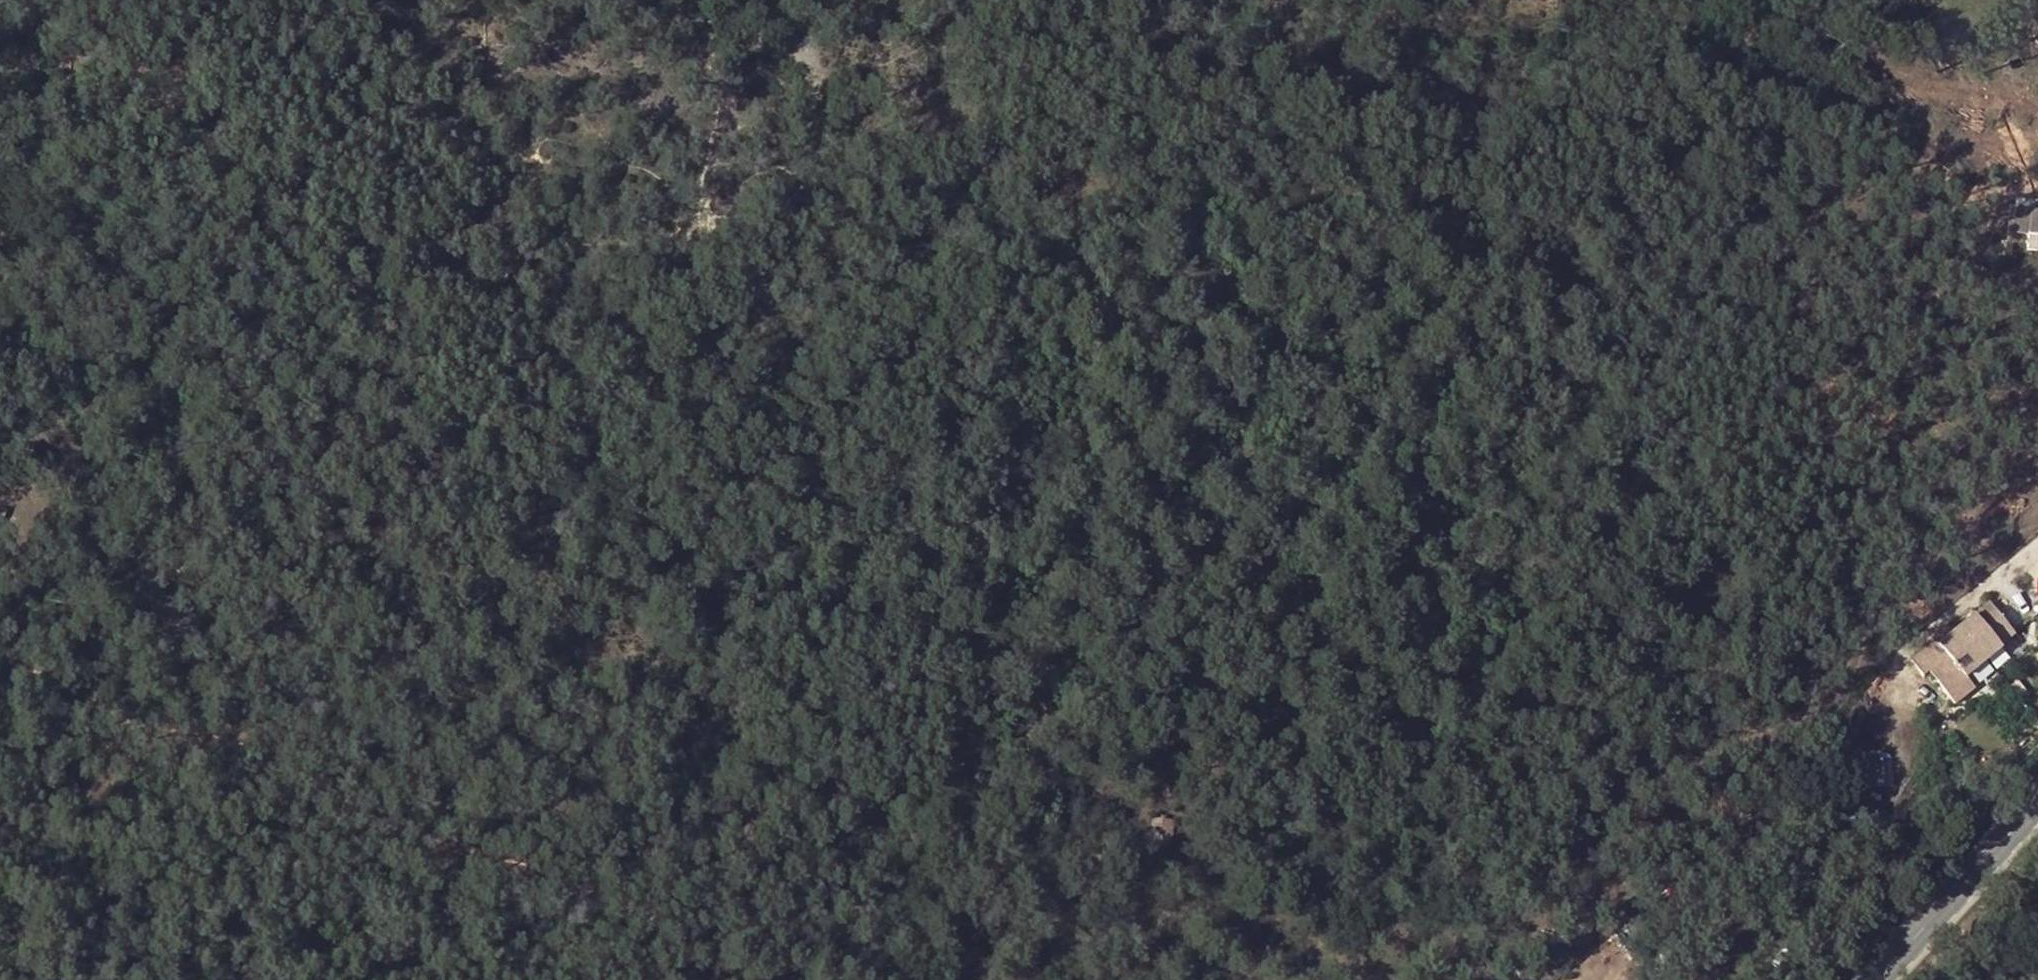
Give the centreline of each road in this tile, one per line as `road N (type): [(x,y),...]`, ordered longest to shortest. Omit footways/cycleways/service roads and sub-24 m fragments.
road 1 (secondary): [(2037,797),(1869,979)]

